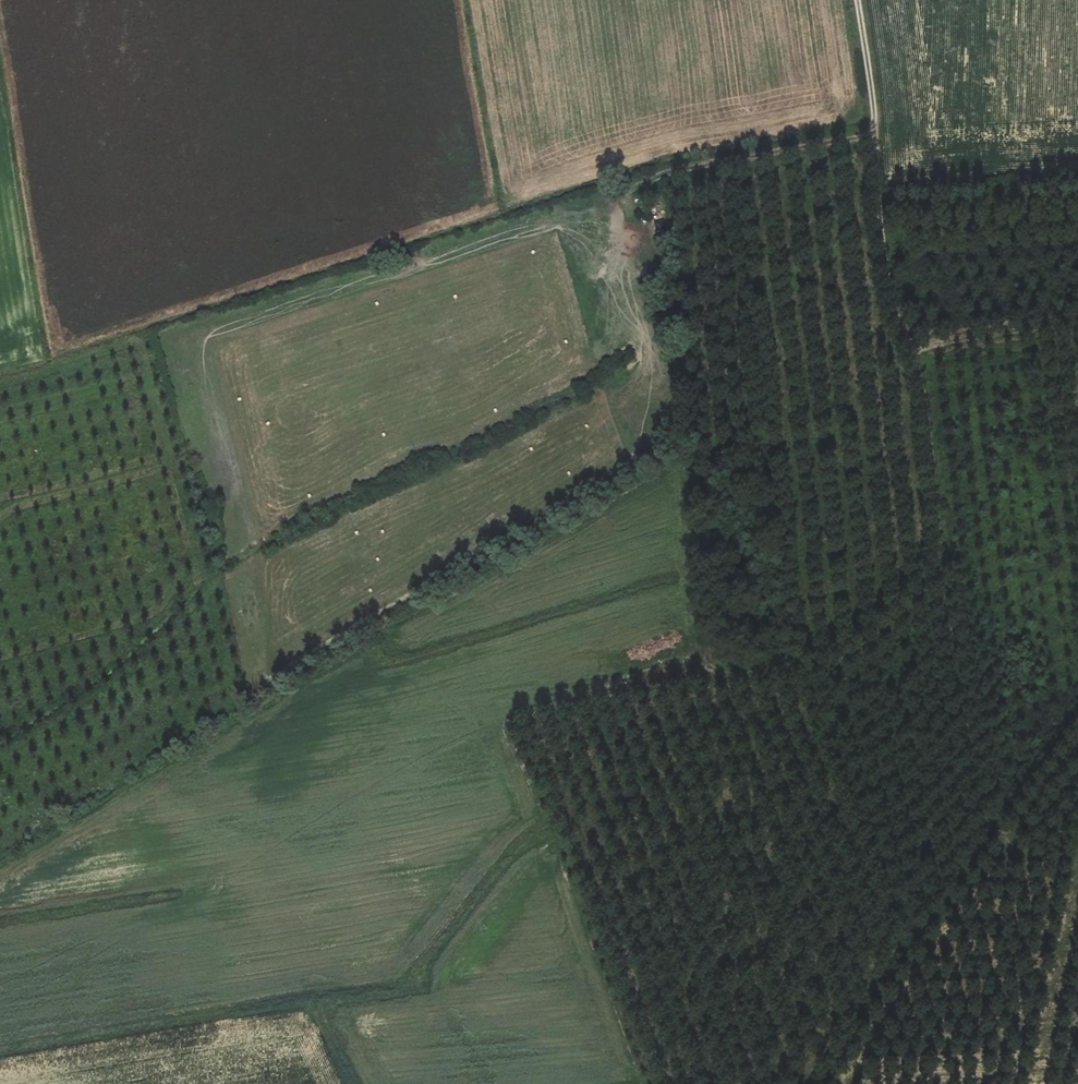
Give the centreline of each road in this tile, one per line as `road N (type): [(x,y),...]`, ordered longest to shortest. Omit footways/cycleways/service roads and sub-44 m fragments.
road 1 (track): [(857,0),(884,257),(926,400),(940,550),(919,598),(861,653),(827,666),(720,675)]
road 2 (track): [(913,353),(1077,324)]

